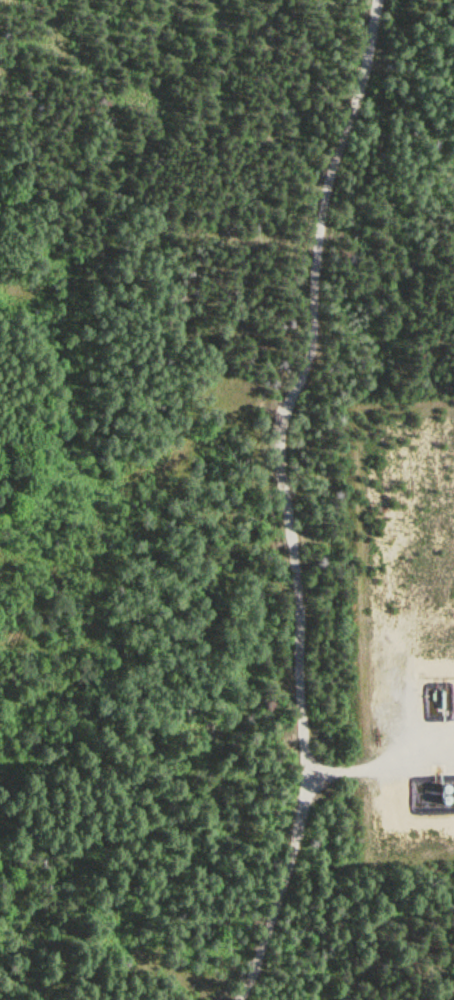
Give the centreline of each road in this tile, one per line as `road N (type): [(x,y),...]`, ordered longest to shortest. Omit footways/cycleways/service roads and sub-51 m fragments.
road 1 (residential): [(236,999),(277,937),(286,869),(310,819),(312,746),(297,652),(312,600),(305,549),(284,523),(279,464),(293,392),(318,336),(338,136),(381,0)]

